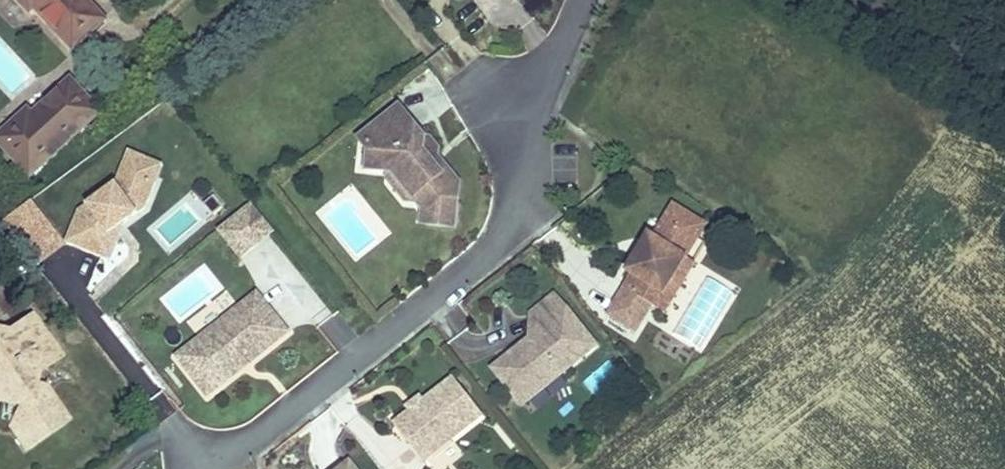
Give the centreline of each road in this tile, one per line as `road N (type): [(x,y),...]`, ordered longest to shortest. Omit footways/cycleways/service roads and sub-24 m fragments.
road 1 (unclassified): [(870,0),(1004,77)]

